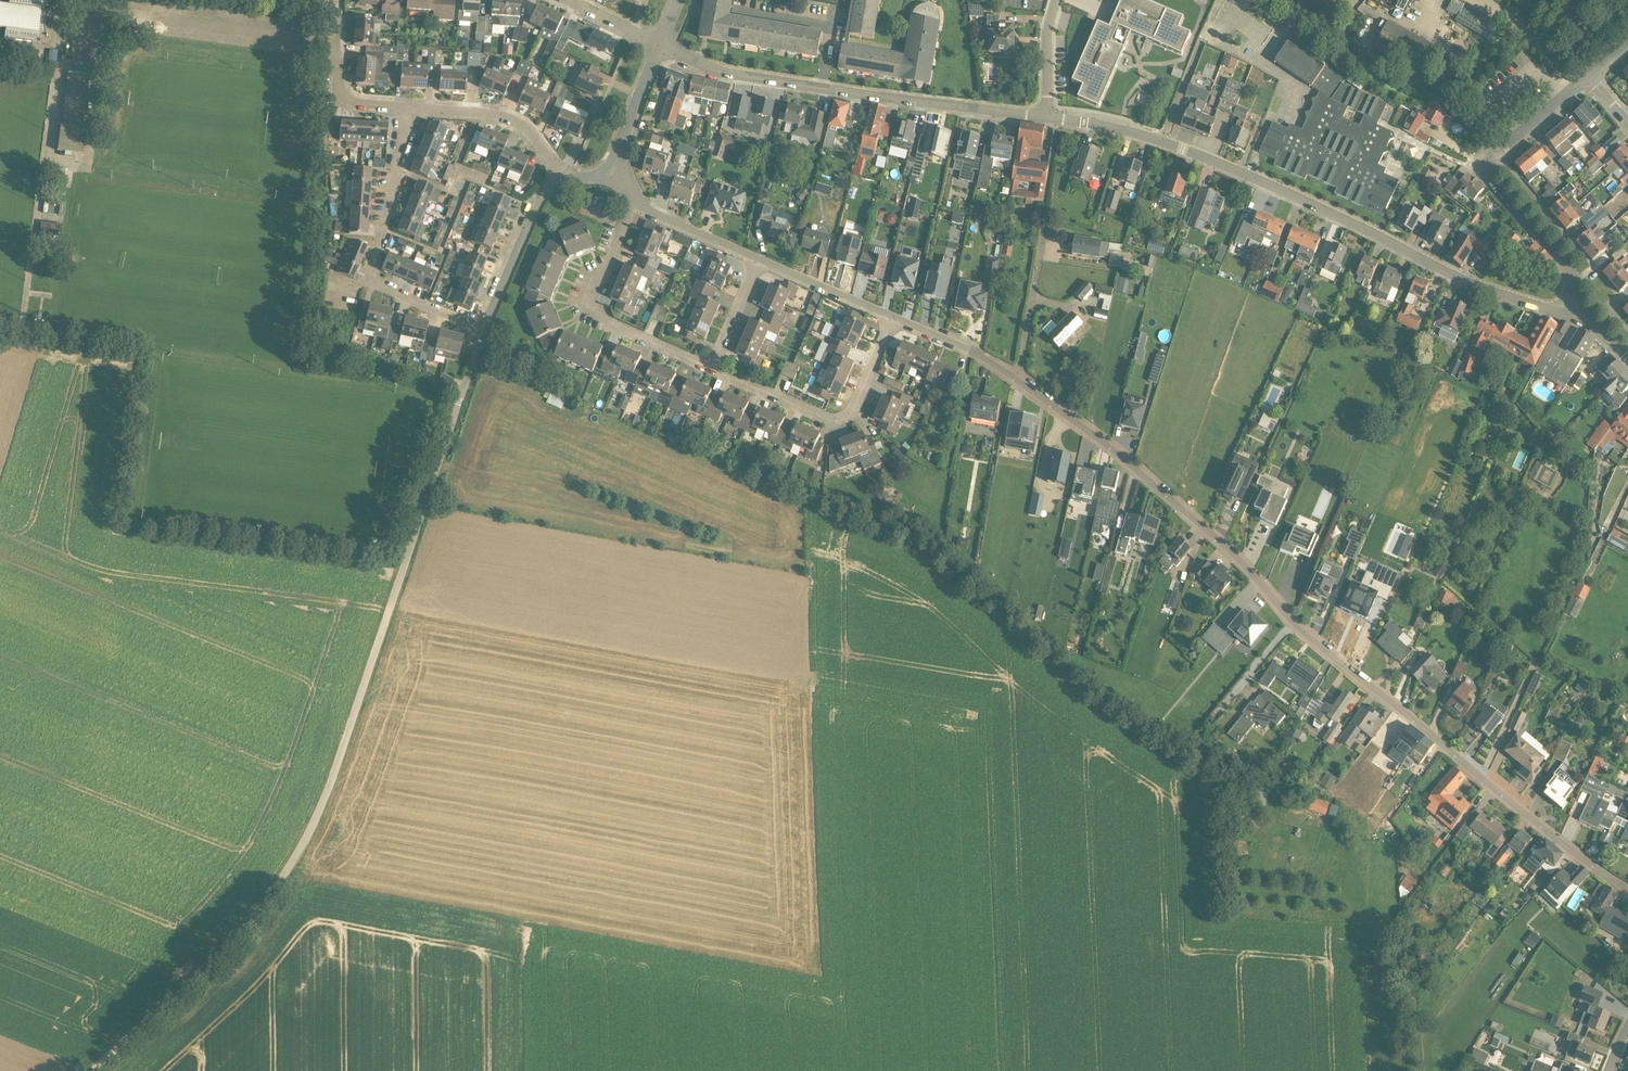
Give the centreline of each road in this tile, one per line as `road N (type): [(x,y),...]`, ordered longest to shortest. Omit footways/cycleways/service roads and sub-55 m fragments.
road 1 (residential): [(1627,894),(1320,647),(1096,437),(1020,381)]
road 2 (unclassified): [(92,1070),(274,897),(315,830),(460,407)]
road 3 (residential): [(1569,312),(1498,293),(1165,142),(1045,119)]
road 4 (residential): [(1045,119),(743,77),(660,43)]
road 5 (residential): [(485,336),(378,295),(371,280),(409,112)]
road 6 (residential): [(1569,312),(1567,266),(1488,167),(1575,89)]
road 7 (residential): [(712,371),(593,315),(595,286),(635,200)]
road 8 (residential): [(891,319),(852,415),(842,421),(712,371)]
road 9 (residential): [(563,181),(540,142),(518,123),(409,112)]
road 10 (residential): [(485,336),(536,207),(563,181)]
road 11 (residential): [(409,112),(363,107),(345,95),(338,0)]
road 12 (residential): [(891,319),(755,261)]
road 13 (residential): [(611,180),(660,43)]
road 14 (residential): [(1020,381),(891,319)]
road 15 (residential): [(1041,242),(1020,381)]
road 16 (residential): [(755,261),(635,200)]

